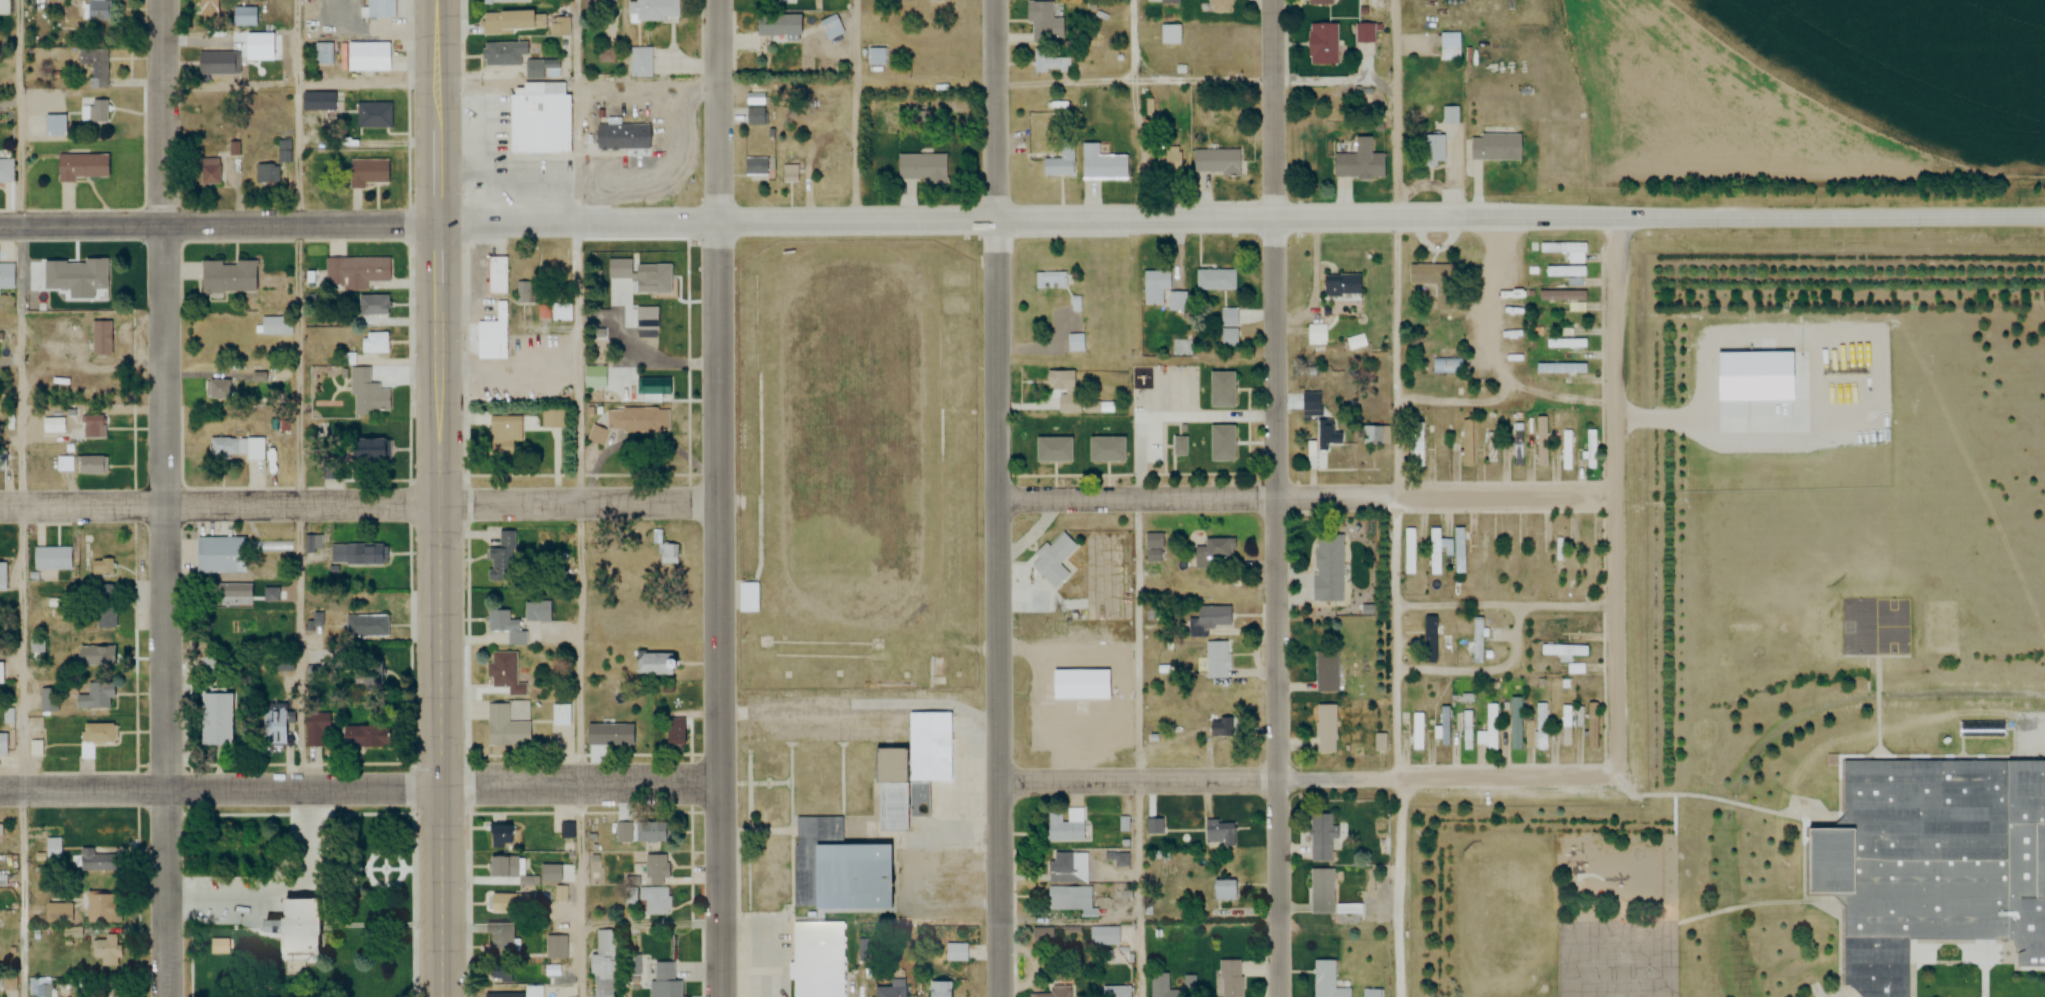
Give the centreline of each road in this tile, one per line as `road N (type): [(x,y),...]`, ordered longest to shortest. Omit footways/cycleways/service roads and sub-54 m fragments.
road 1 (tertiary): [(441,225),(1616,214)]
road 2 (residential): [(716,0),(722,996)]
road 3 (residential): [(998,0),(1004,996)]
road 4 (residential): [(163,0),(168,996)]
road 5 (residential): [(1274,0),(1278,996)]
road 6 (primary): [(440,0),(443,996)]
road 7 (residential): [(999,504),(1617,498)]
road 8 (residential): [(1003,781),(1620,781)]
road 9 (residential): [(1616,214),(1620,781)]
road 10 (residential): [(444,785),(0,786)]
road 11 (residential): [(0,508),(443,505)]
road 12 (residential): [(0,227),(441,225)]
road 13 (tertiary): [(1616,214),(2044,213)]
road 14 (residential): [(444,785),(721,784)]
road 15 (residential): [(443,505),(719,502)]

